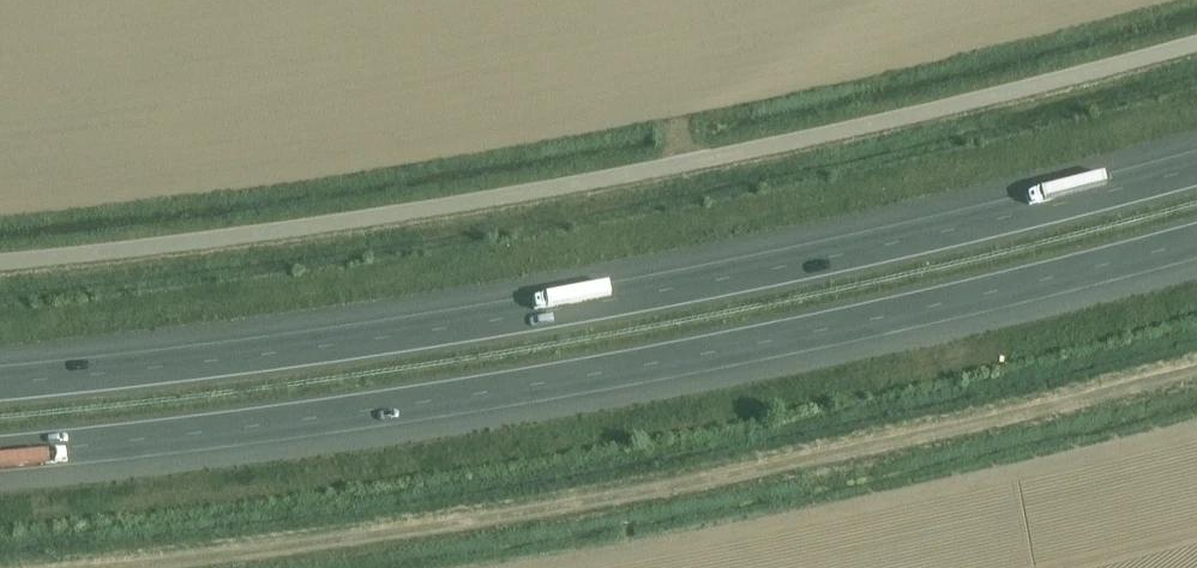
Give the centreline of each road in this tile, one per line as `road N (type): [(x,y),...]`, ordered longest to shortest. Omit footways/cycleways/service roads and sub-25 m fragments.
road 1 (unclassified): [(1196,43),(768,147),(452,204),(0,262)]
road 2 (motorway): [(1196,170),(711,284),(376,342),(0,385)]
road 3 (motorway): [(0,455),(375,413),(716,354),(1056,281),(1196,242)]

